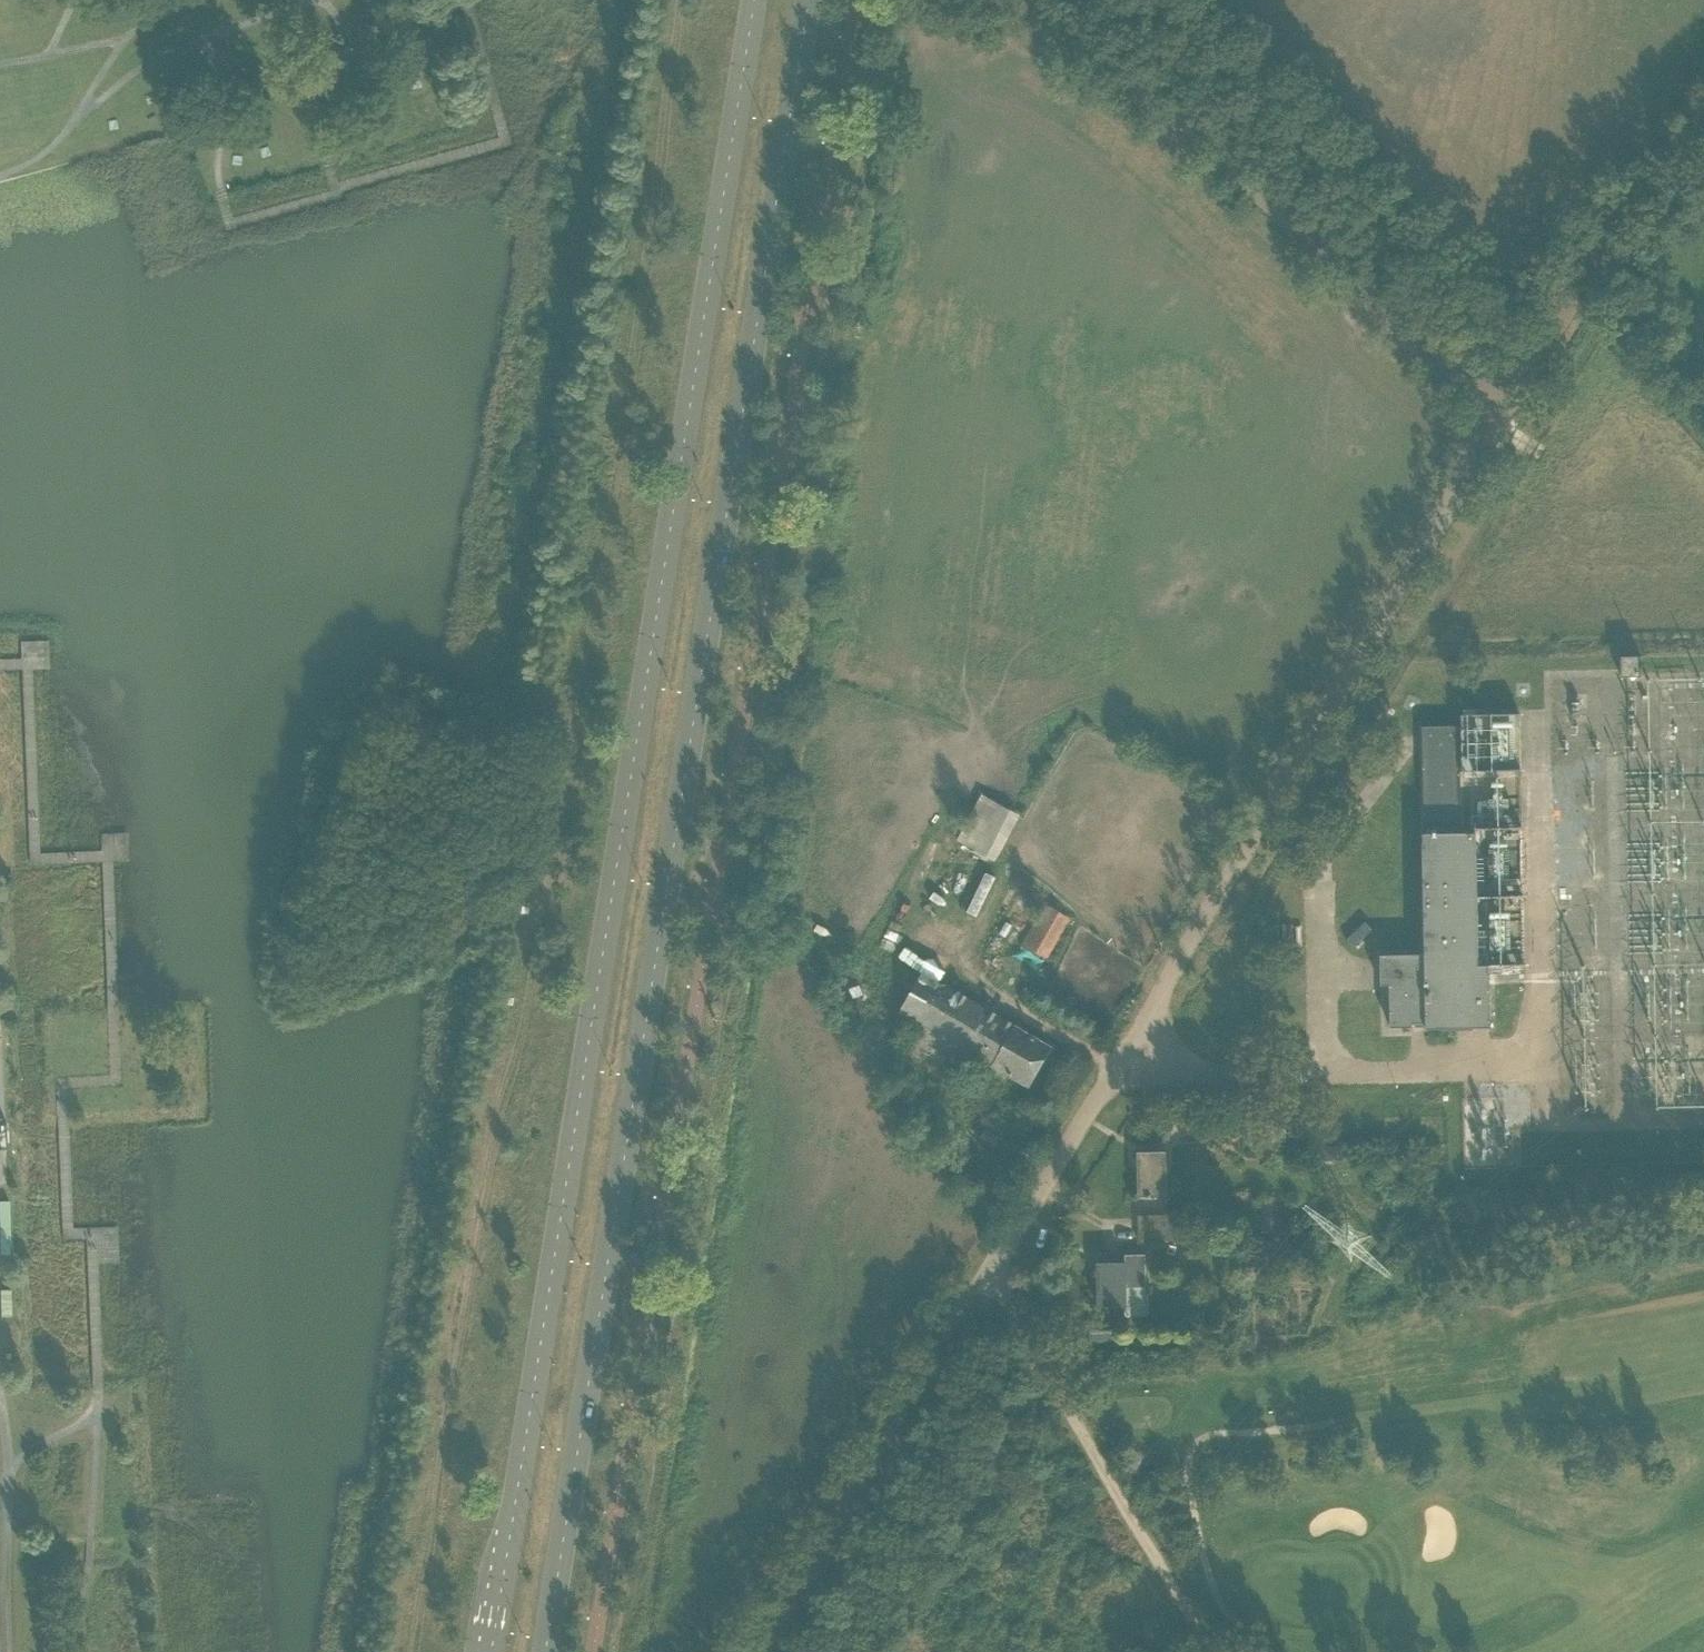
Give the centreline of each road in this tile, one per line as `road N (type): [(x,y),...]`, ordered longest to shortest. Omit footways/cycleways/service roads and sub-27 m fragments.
road 1 (secondary): [(754,0),(489,1651)]
road 2 (secondary): [(543,1651),(808,0)]
road 3 (unclassified): [(1220,1651),(981,1279),(1502,410)]
road 4 (unclassified): [(1502,410),(1090,51),(983,0)]
road 5 (track): [(771,1651),(988,1287)]
road 6 (unclassified): [(1502,410),(1635,204),(1703,132)]

